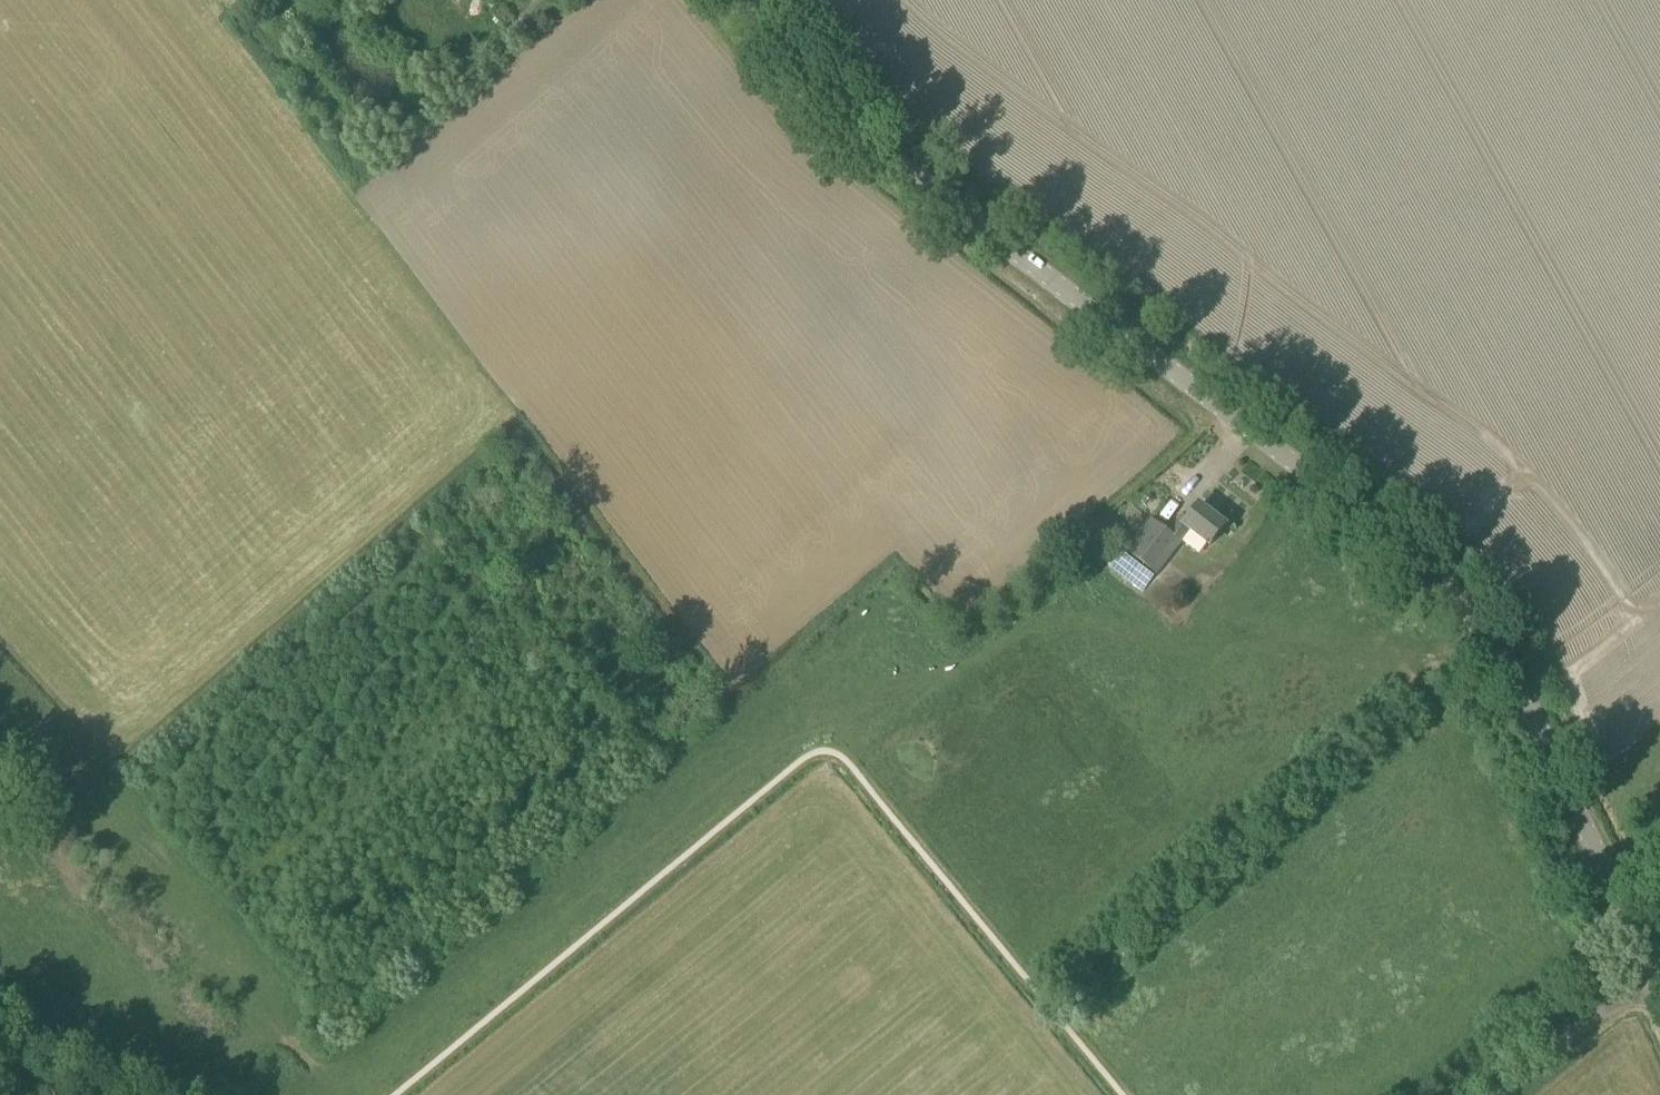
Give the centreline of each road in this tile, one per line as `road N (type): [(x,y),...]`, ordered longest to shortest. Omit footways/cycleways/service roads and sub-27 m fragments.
road 1 (unclassified): [(1654,971),(1473,619),(811,95),(735,0)]
road 2 (unclassified): [(1654,971),(1503,1094)]

